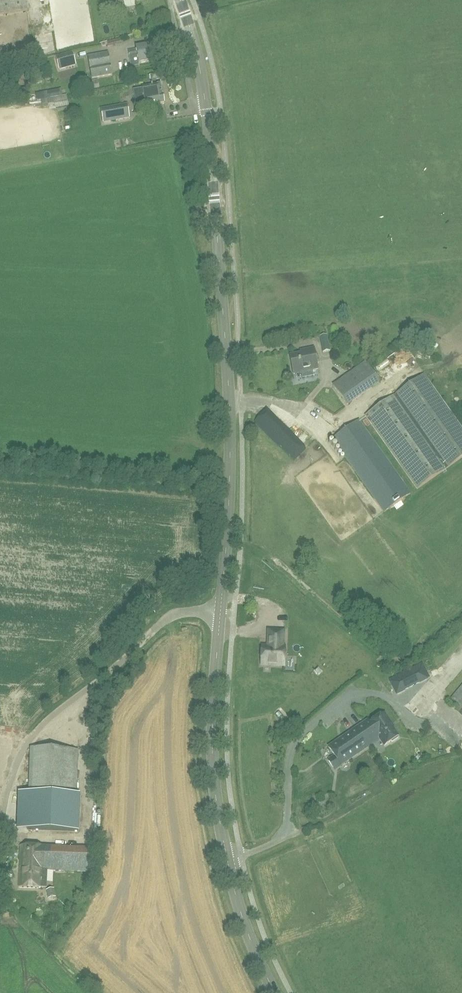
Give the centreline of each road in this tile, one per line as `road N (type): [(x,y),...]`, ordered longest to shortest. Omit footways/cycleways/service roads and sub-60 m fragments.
road 1 (tertiary): [(220,613),(229,512),(227,354),(205,101),(180,0)]
road 2 (tertiary): [(275,992),(242,917),(217,807),(220,613)]

